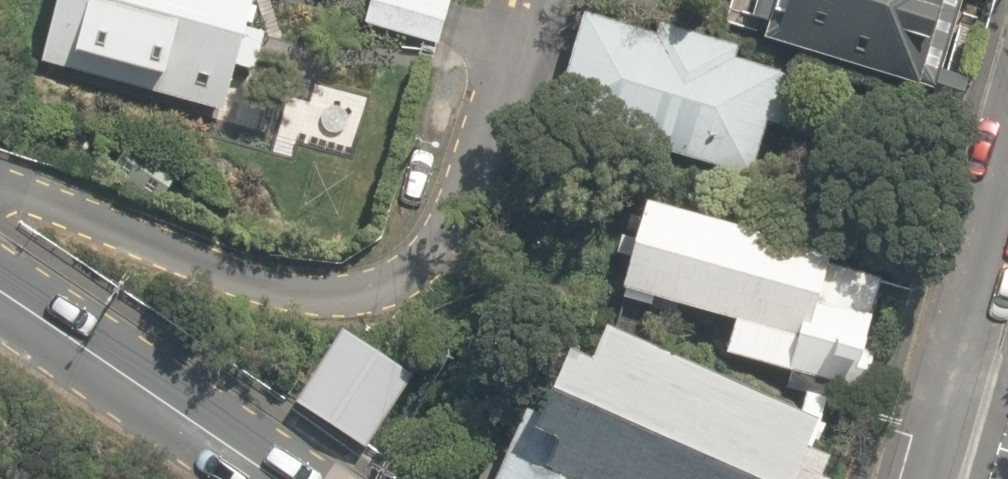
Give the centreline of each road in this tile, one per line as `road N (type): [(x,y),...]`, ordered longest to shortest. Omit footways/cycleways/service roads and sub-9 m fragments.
road 1 (residential): [(540,0),(499,150),(450,233),(385,265),(272,280),(12,189),(0,199)]
road 2 (tertiary): [(0,292),(283,478)]
road 3 (residential): [(1007,162),(917,478)]

